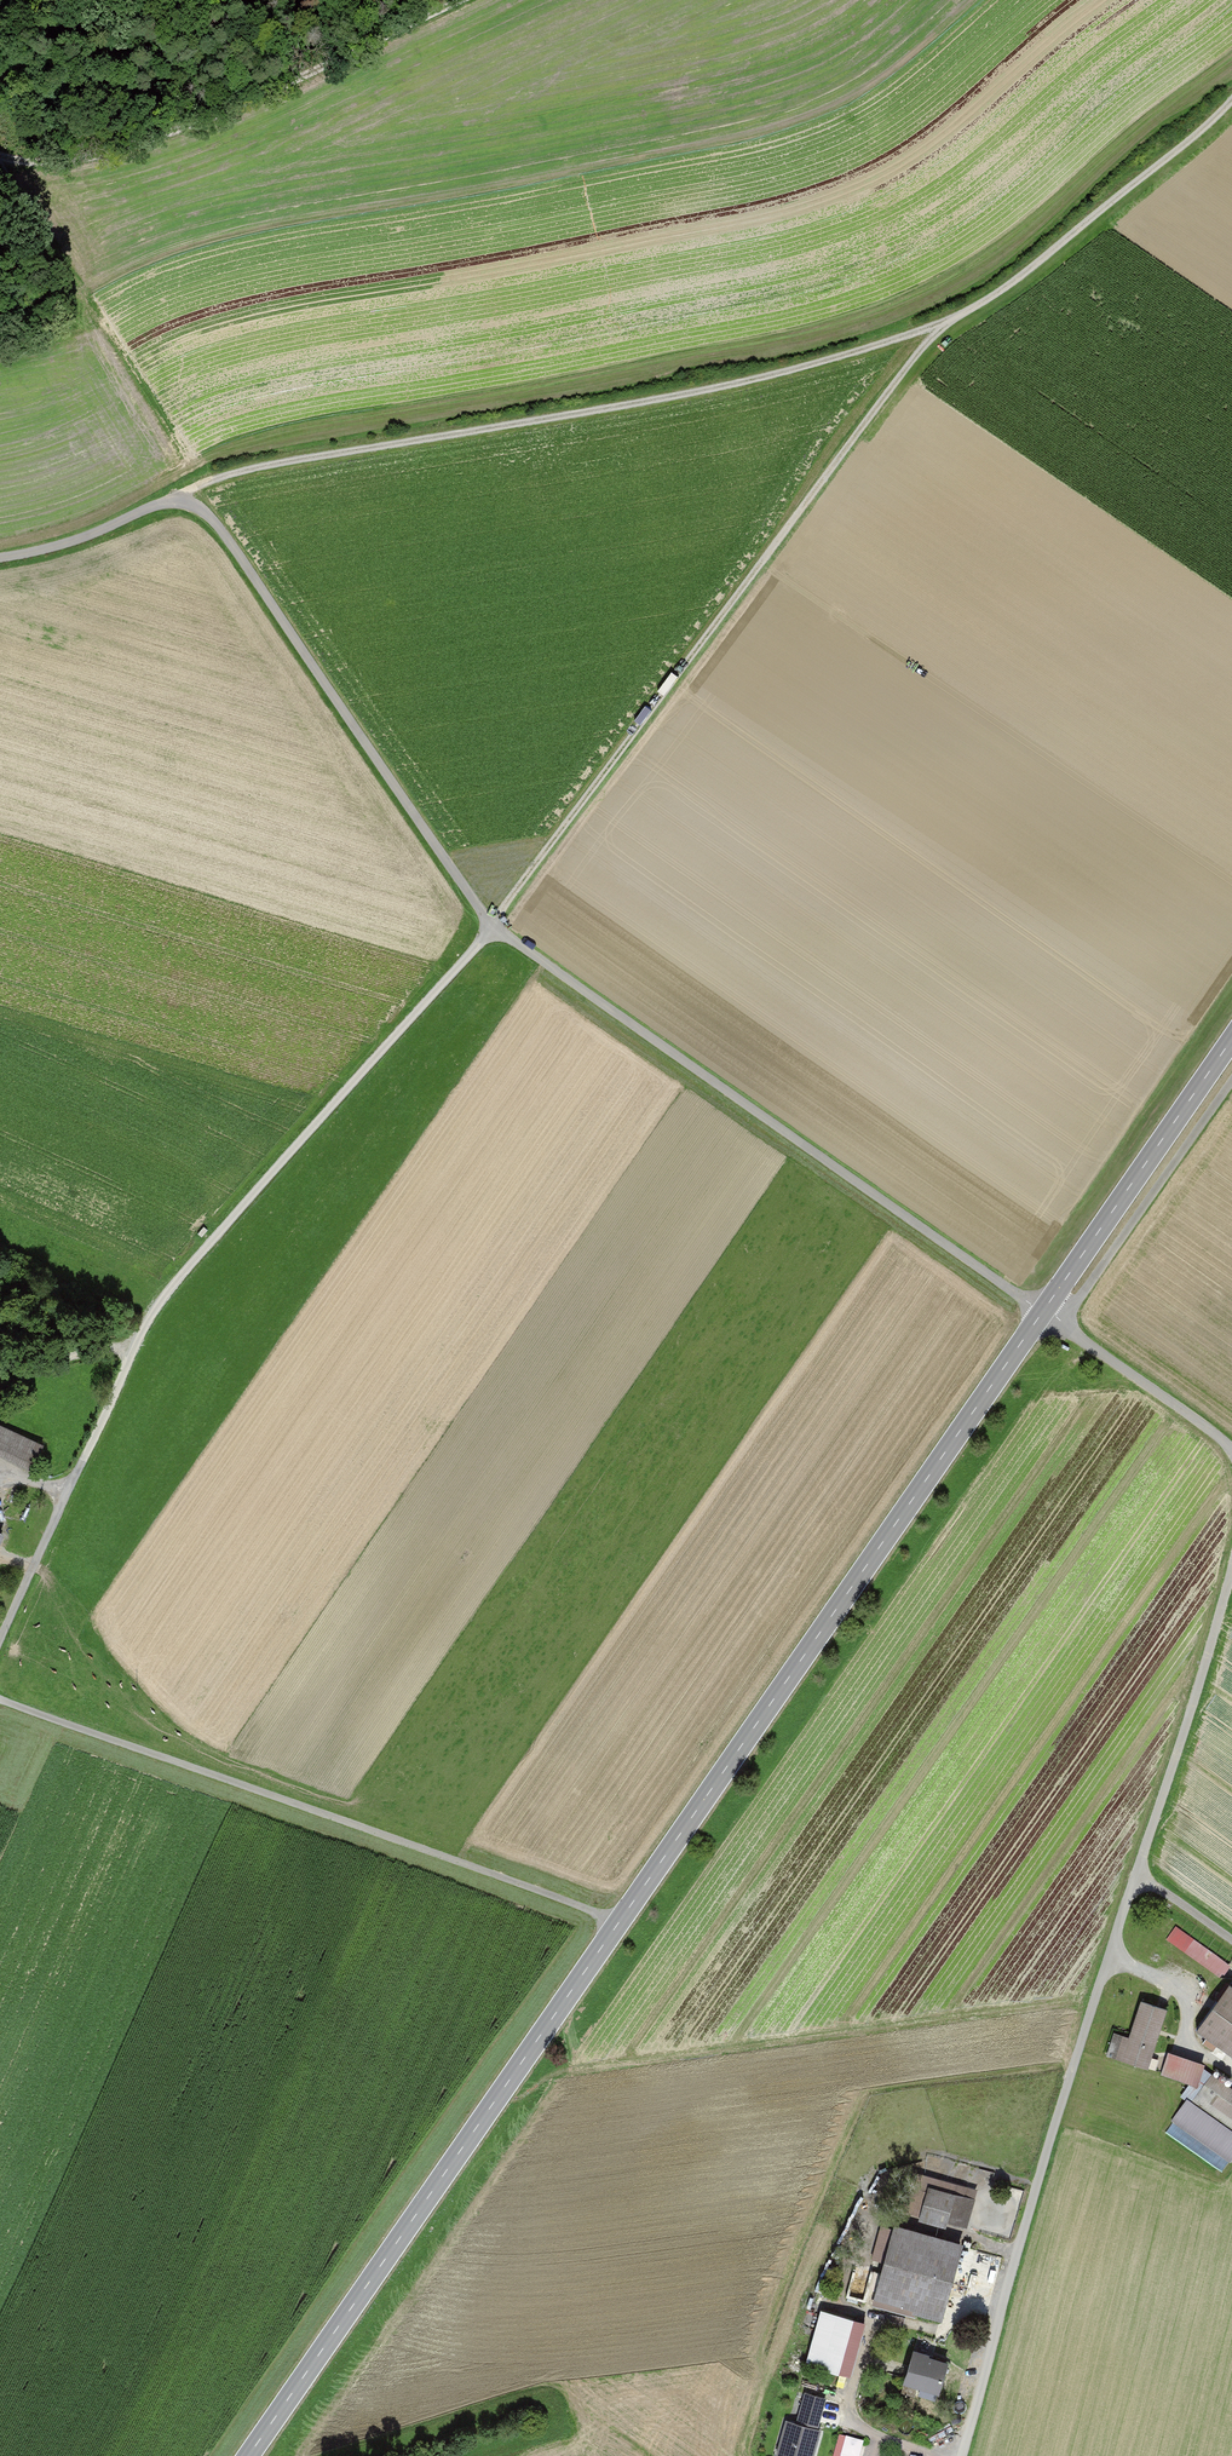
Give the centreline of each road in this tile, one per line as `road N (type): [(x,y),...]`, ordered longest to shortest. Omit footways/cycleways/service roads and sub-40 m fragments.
road 1 (track): [(0,1641),(138,1343),(183,1270),(492,934),(927,332),(1011,287),(1231,97)]
road 2 (tertiary): [(1231,1038),(248,2455)]
road 3 (track): [(1231,1568),(1147,1871),(1070,2075),(963,2455)]
road 4 (track): [(927,332),(739,388),(226,467),(174,496)]
road 5 (track): [(492,934),(214,507),(174,496),(70,542),(0,558)]
road 6 (track): [(492,934),(1042,1312)]
road 7 (track): [(0,1697),(619,1921)]
road 8 (track): [(459,0),(271,99),(140,146),(33,165),(0,153)]
road 9 (track): [(937,2455),(860,2430),(847,2412),(877,2316),(936,2333),(981,2289),(1006,2297)]
road 10 (track): [(1042,1312),(1079,1301),(1231,1084)]
road 11 (track): [(877,2316),(841,2298),(851,2263),(864,2259),(879,2215),(1019,2252)]
road 12 (track): [(1042,1312),(1231,1461)]
road 13 (track): [(0,1369),(138,1343)]

